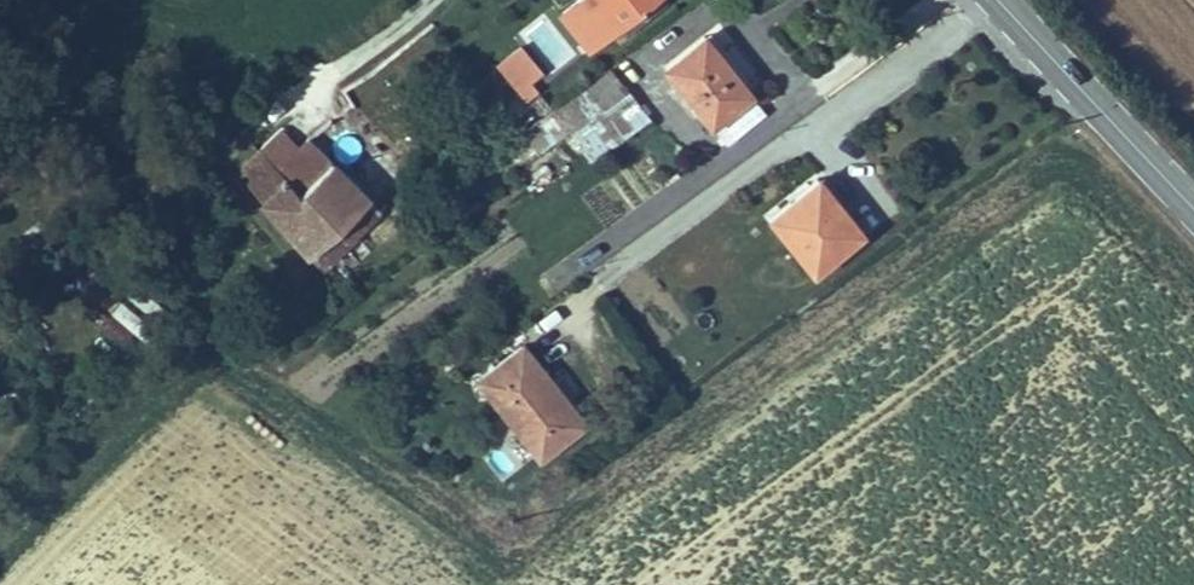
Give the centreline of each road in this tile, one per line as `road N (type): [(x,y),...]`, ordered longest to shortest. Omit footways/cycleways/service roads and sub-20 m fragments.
road 1 (residential): [(1008,11),(637,259)]
road 2 (primary): [(1008,11),(1193,208)]

